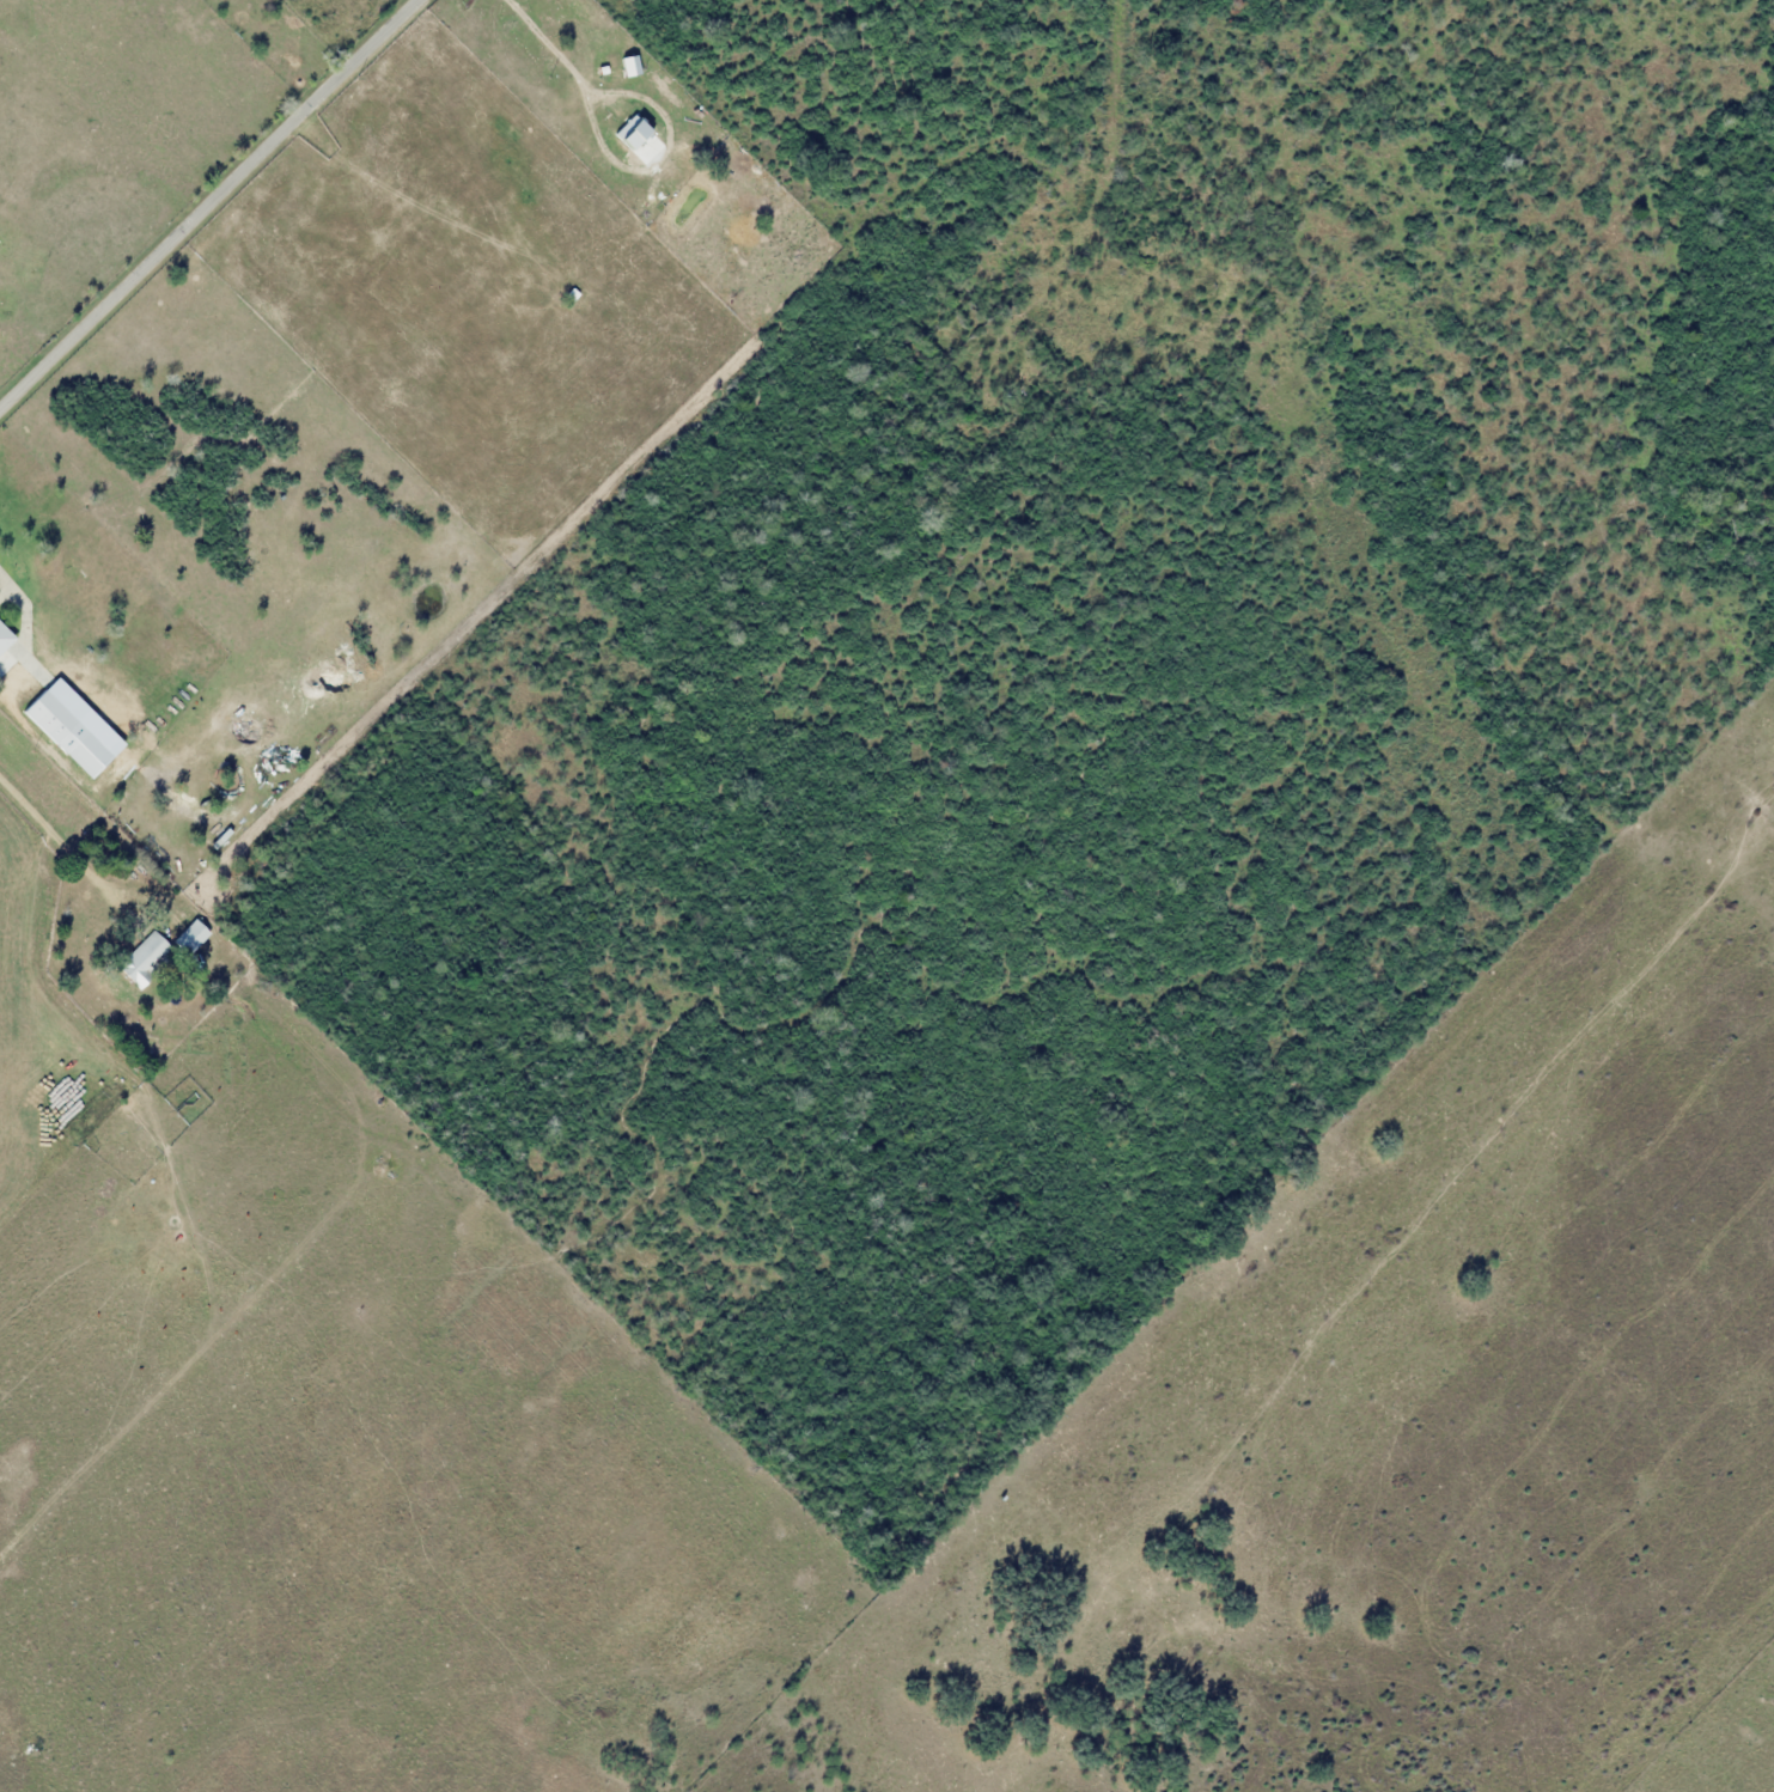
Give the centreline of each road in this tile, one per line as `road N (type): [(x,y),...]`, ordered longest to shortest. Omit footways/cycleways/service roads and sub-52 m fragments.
road 1 (residential): [(0,407),(418,0)]

